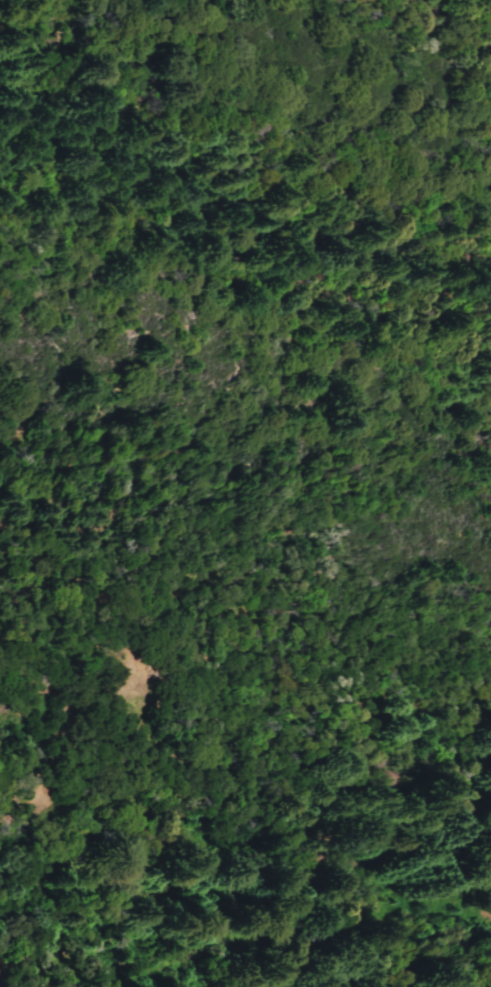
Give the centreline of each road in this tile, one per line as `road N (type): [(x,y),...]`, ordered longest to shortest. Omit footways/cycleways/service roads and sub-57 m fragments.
road 1 (track): [(0,819),(37,781),(44,738),(72,706),(117,686),(127,618),(85,577)]

